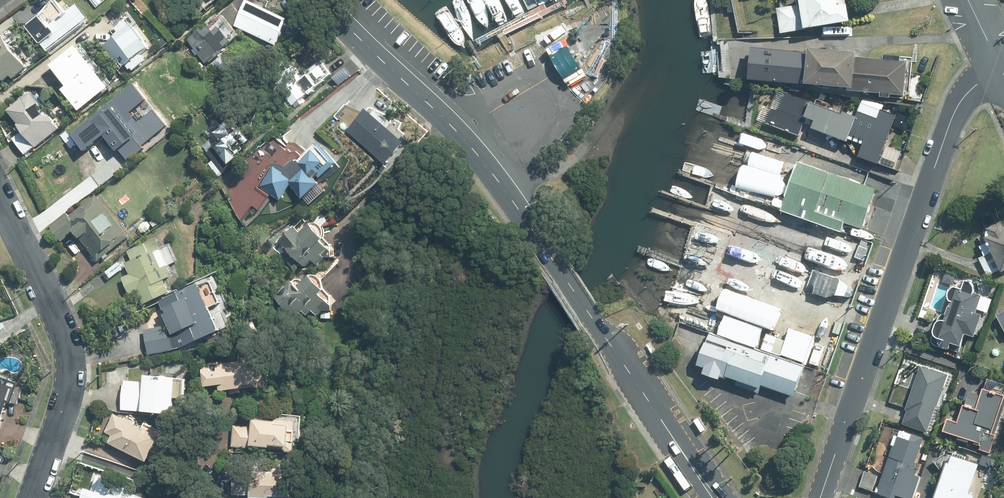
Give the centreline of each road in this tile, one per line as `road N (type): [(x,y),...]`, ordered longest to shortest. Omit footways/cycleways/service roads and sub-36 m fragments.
road 1 (secondary): [(323,0),(488,168),(668,429)]
road 2 (residential): [(1001,69),(965,94),(953,116),(821,497)]
road 3 (residential): [(0,198),(71,353),(67,396),(33,497)]

